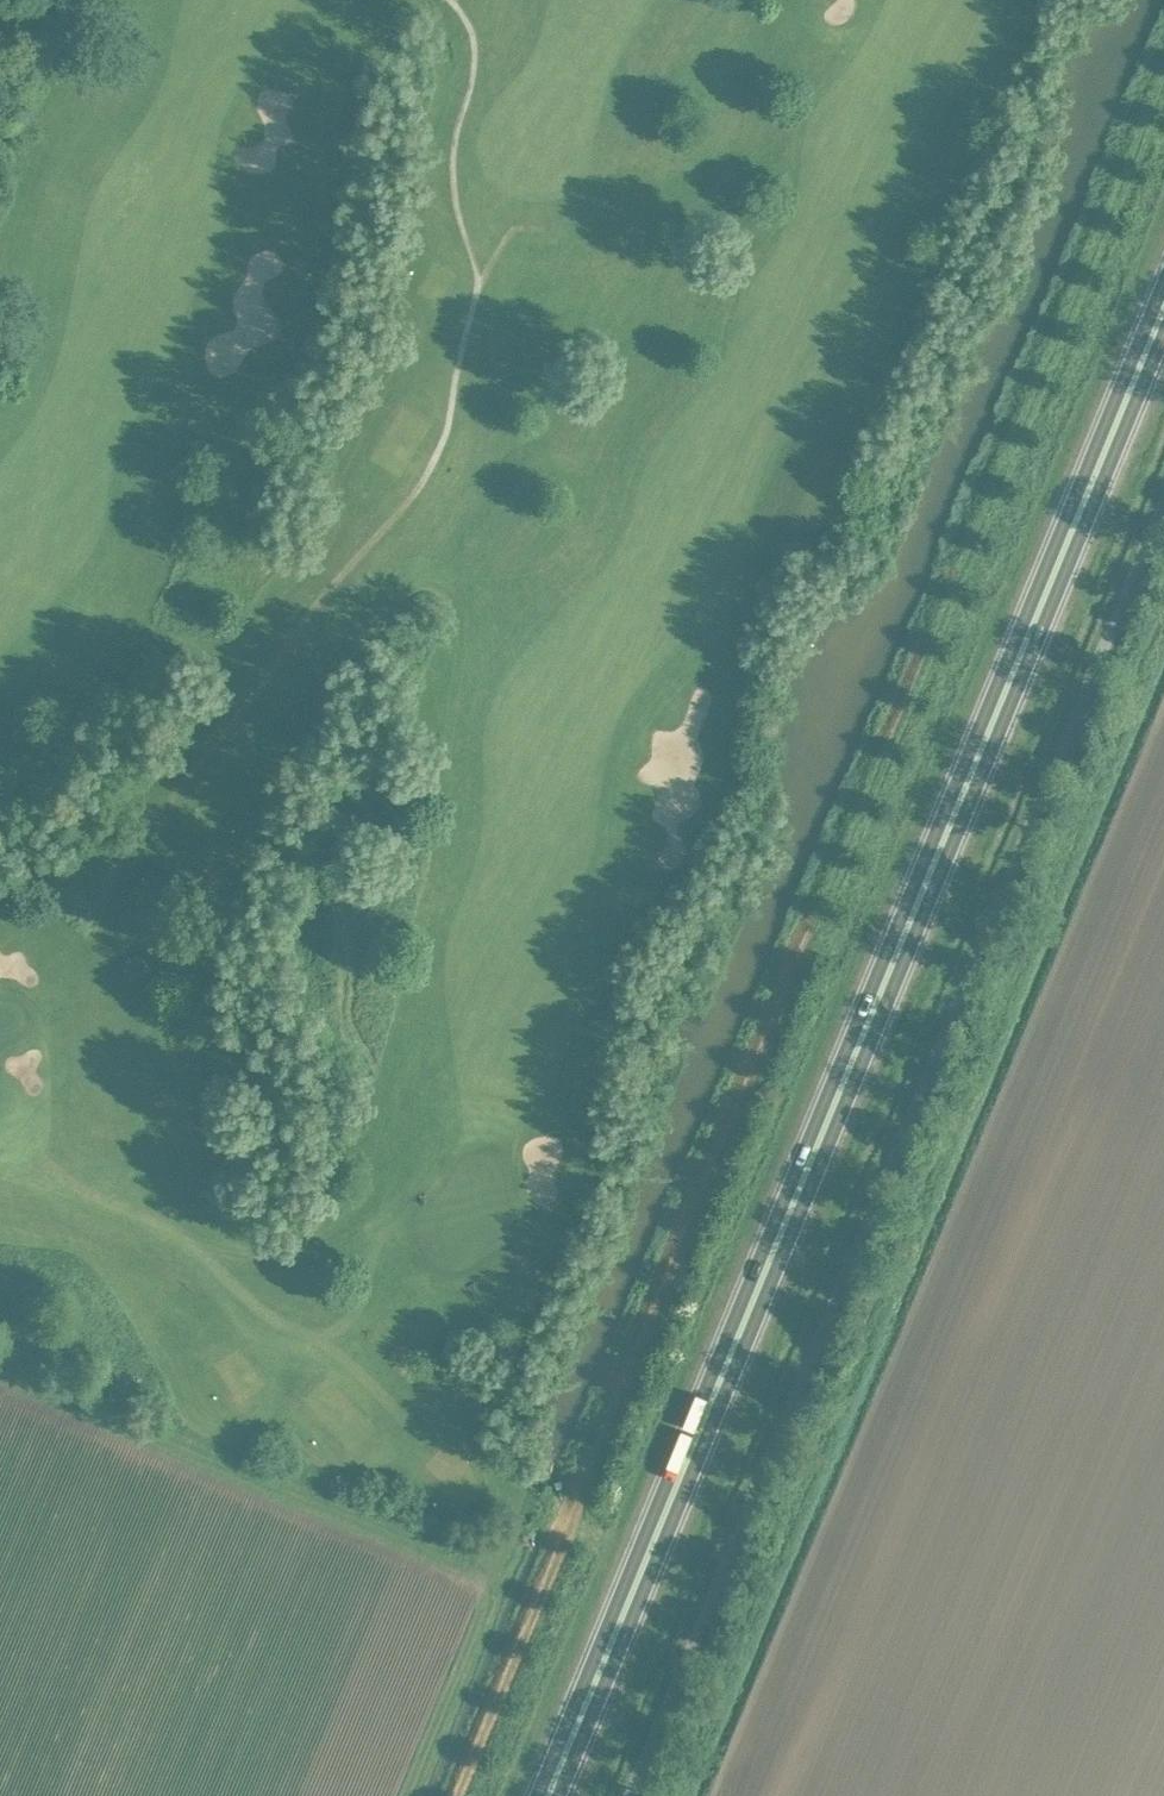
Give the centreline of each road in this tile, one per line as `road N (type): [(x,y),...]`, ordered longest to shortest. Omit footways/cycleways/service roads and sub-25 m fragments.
road 1 (trunk): [(551,1795),(1163,312)]

